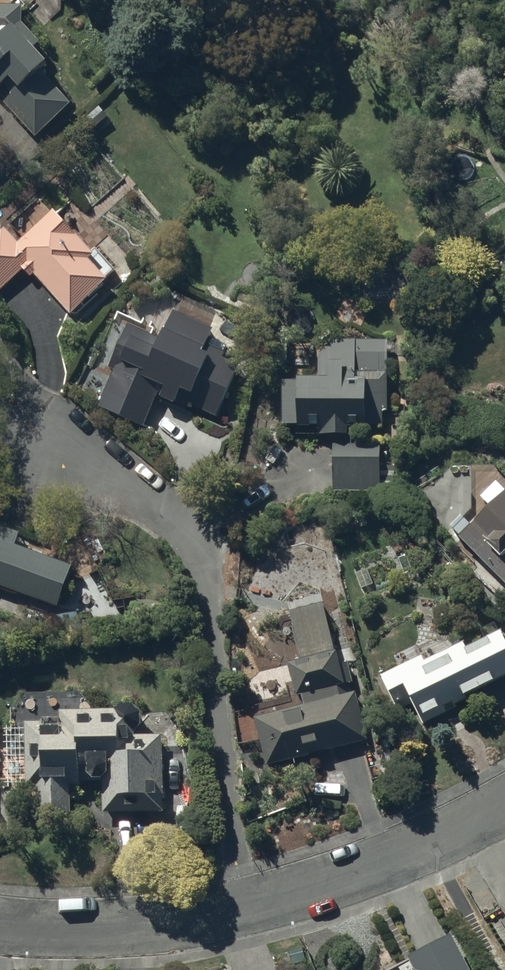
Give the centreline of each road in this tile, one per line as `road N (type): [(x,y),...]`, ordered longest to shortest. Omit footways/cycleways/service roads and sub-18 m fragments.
road 1 (residential): [(0,922),(136,922),(240,906),(421,849),(504,802)]

